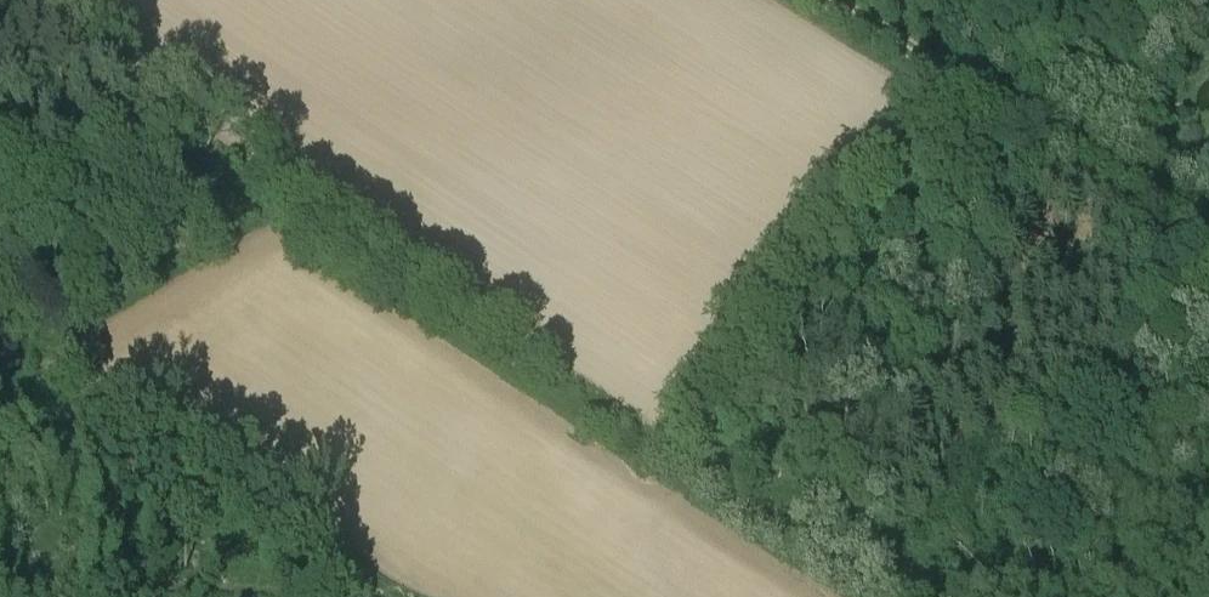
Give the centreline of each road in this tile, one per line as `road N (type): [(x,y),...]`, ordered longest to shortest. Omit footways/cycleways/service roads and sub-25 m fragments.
road 1 (track): [(840,0),(1208,232)]

